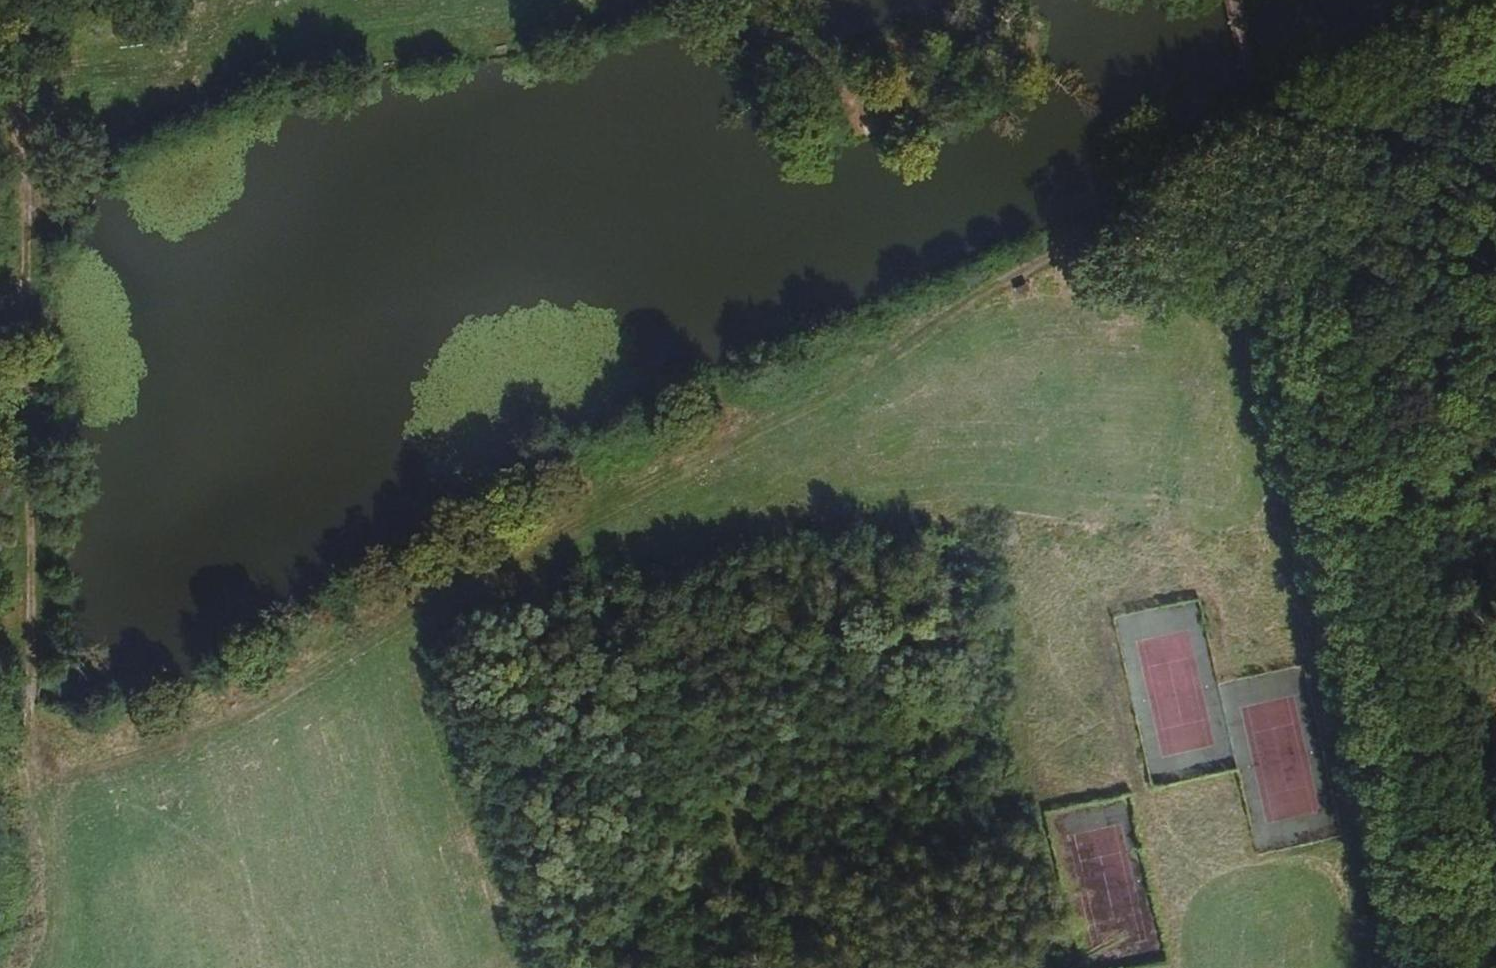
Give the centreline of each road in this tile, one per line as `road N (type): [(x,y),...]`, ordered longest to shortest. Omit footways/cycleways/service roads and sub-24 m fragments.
road 1 (track): [(507,562),(721,815),(748,863),(726,885),(668,896),(639,922),(624,967)]
road 2 (track): [(1157,552),(1137,583),(1106,598),(1101,631),(1139,786),(1106,805)]

